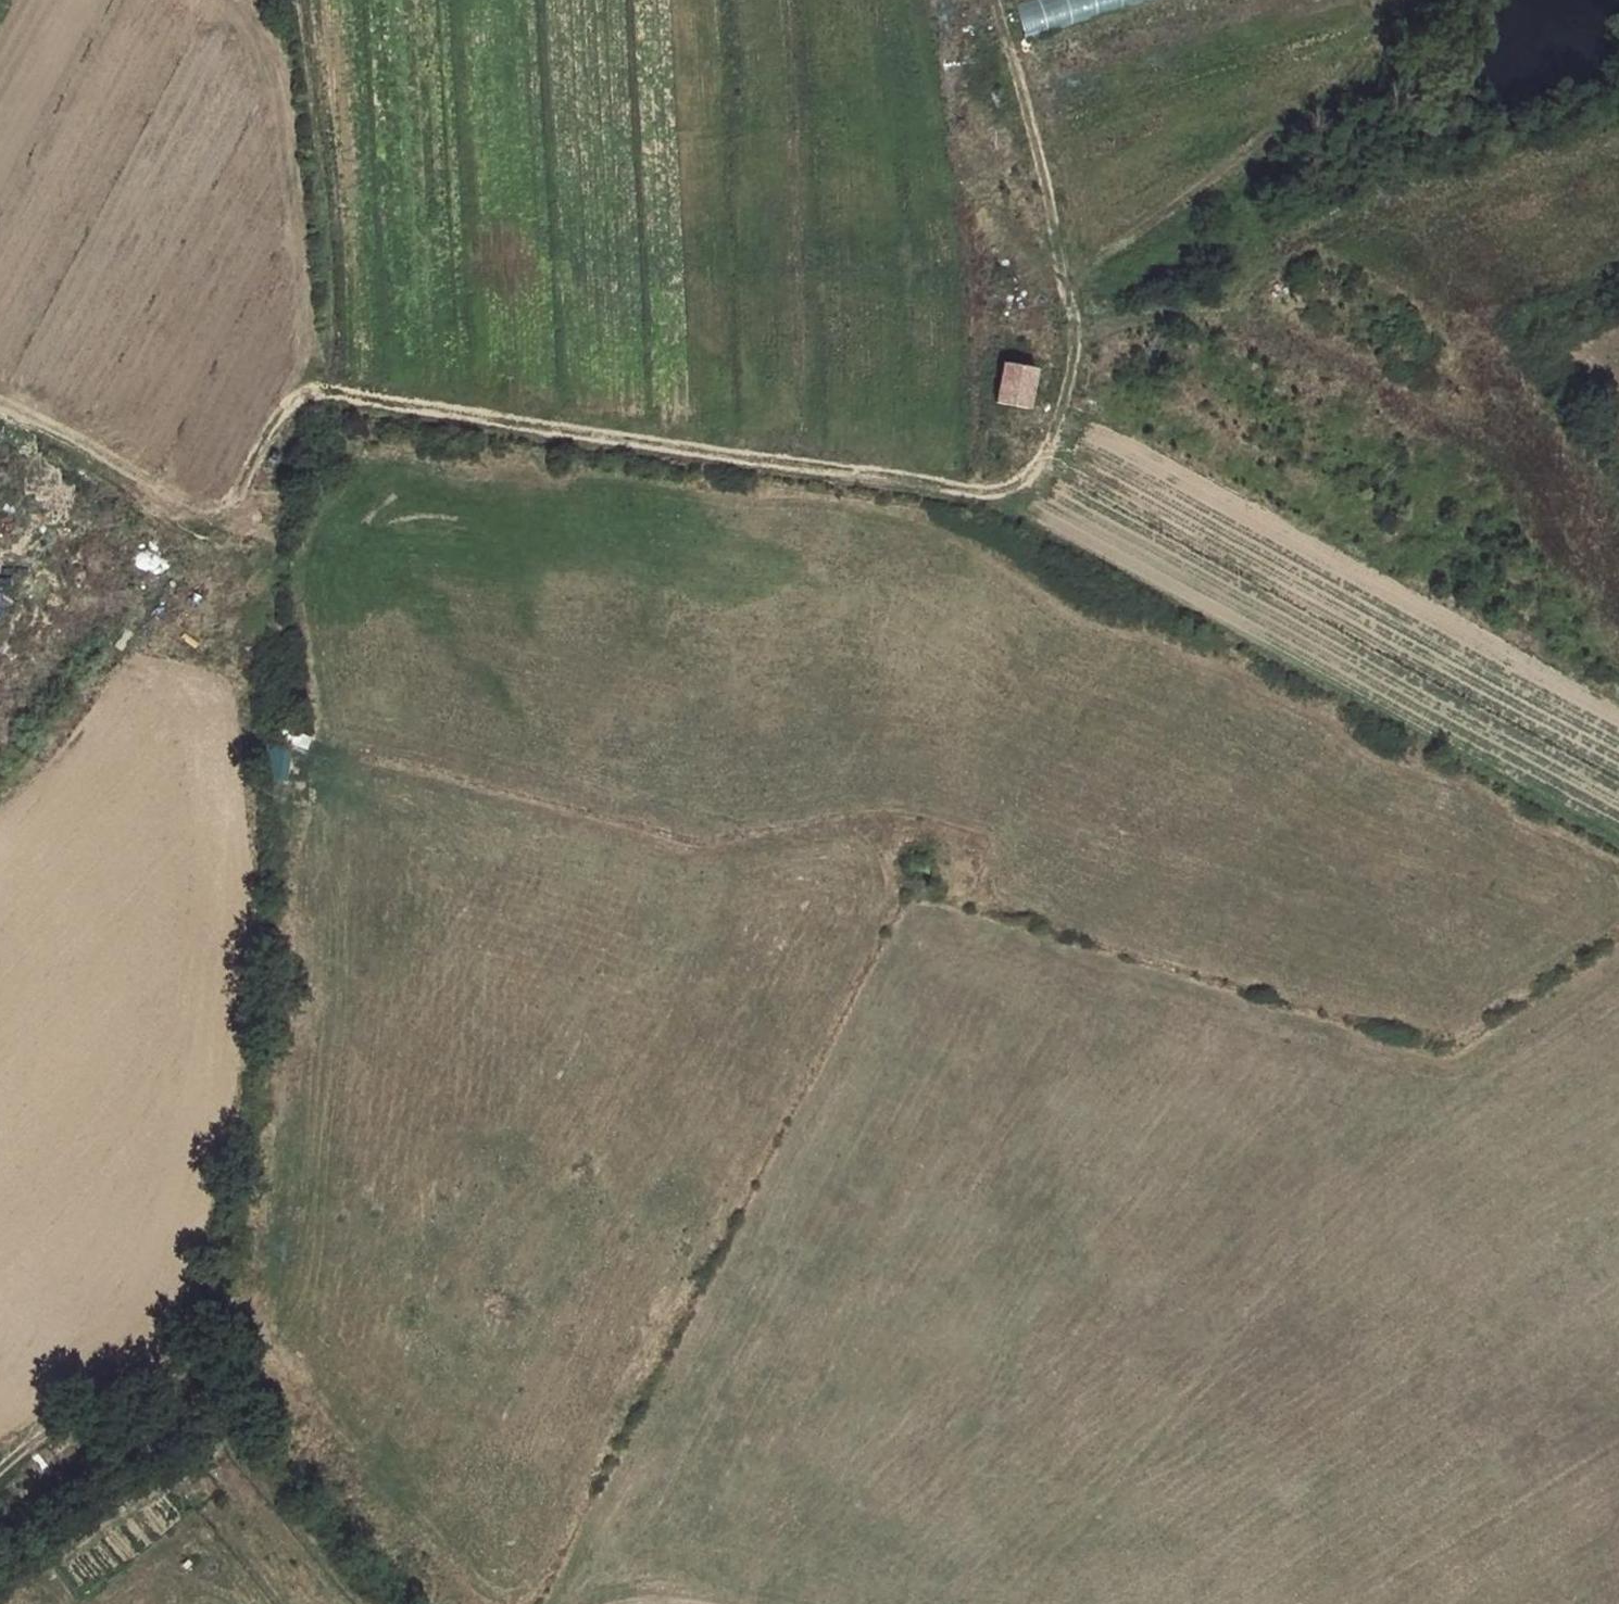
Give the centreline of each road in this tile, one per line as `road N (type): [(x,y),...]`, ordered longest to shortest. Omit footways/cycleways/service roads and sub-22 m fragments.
road 1 (track): [(0,405),(210,509),(233,499),(287,407),(332,390),(967,490),(1009,489),(1036,468),(1049,441),(1074,354),(1073,314),(998,0)]
road 2 (track): [(171,1368),(0,1478)]

